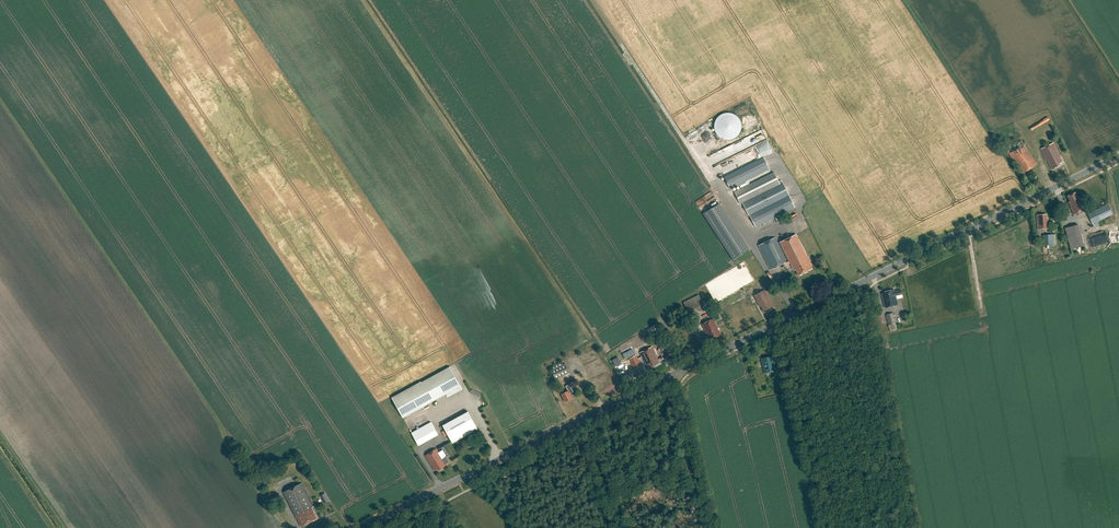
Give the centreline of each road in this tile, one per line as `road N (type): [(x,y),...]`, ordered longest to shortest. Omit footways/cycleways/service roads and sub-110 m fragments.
road 1 (tertiary): [(358,527),(1118,156)]

